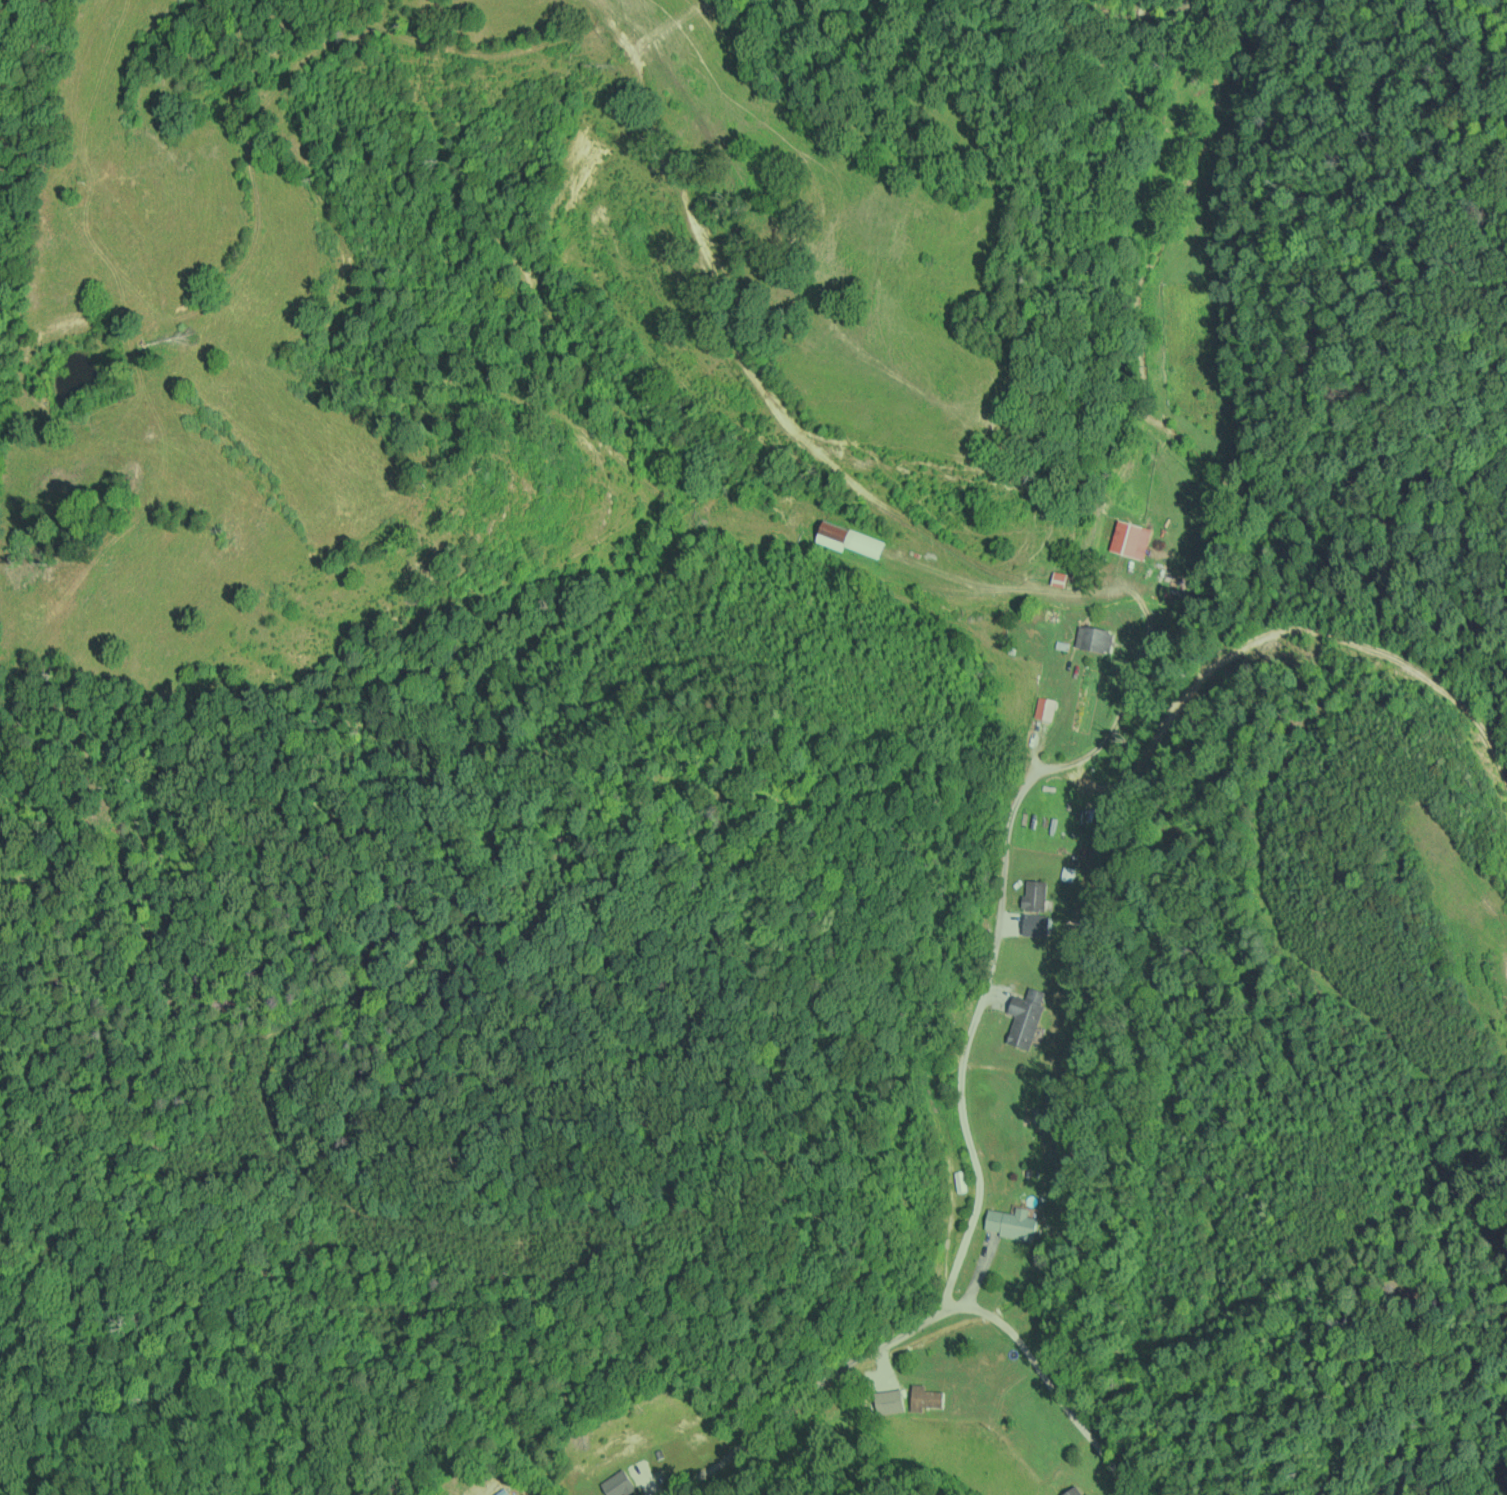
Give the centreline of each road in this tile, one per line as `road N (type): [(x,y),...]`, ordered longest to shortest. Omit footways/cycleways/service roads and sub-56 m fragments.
road 1 (residential): [(656,1494),(931,1313),(947,1290),(978,1197),(959,1085),(996,928),(1008,819),(1034,774),(1080,760),(1111,725),(1151,625)]
road 2 (residential): [(1131,1494),(1007,1327),(975,1307),(931,1313)]

